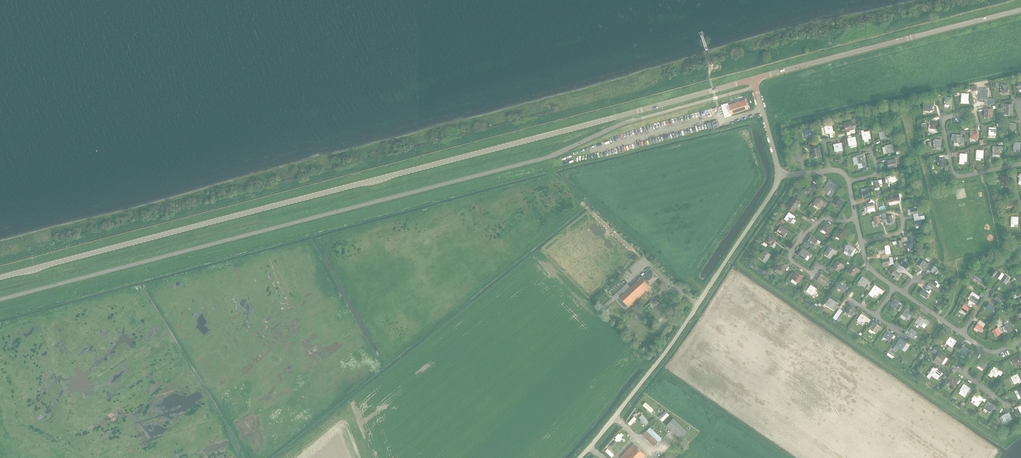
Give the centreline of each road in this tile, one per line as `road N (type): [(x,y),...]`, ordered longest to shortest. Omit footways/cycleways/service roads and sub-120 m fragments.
road 1 (tertiary): [(0,277),(753,79)]
road 2 (tertiary): [(579,457),(662,358),(779,174)]
road 3 (tertiary): [(753,79),(1020,10)]
road 4 (residential): [(1020,163),(956,175),(942,118),(975,111),(978,124)]
road 5 (residential): [(820,265),(813,274),(790,252),(823,218),(856,218)]

